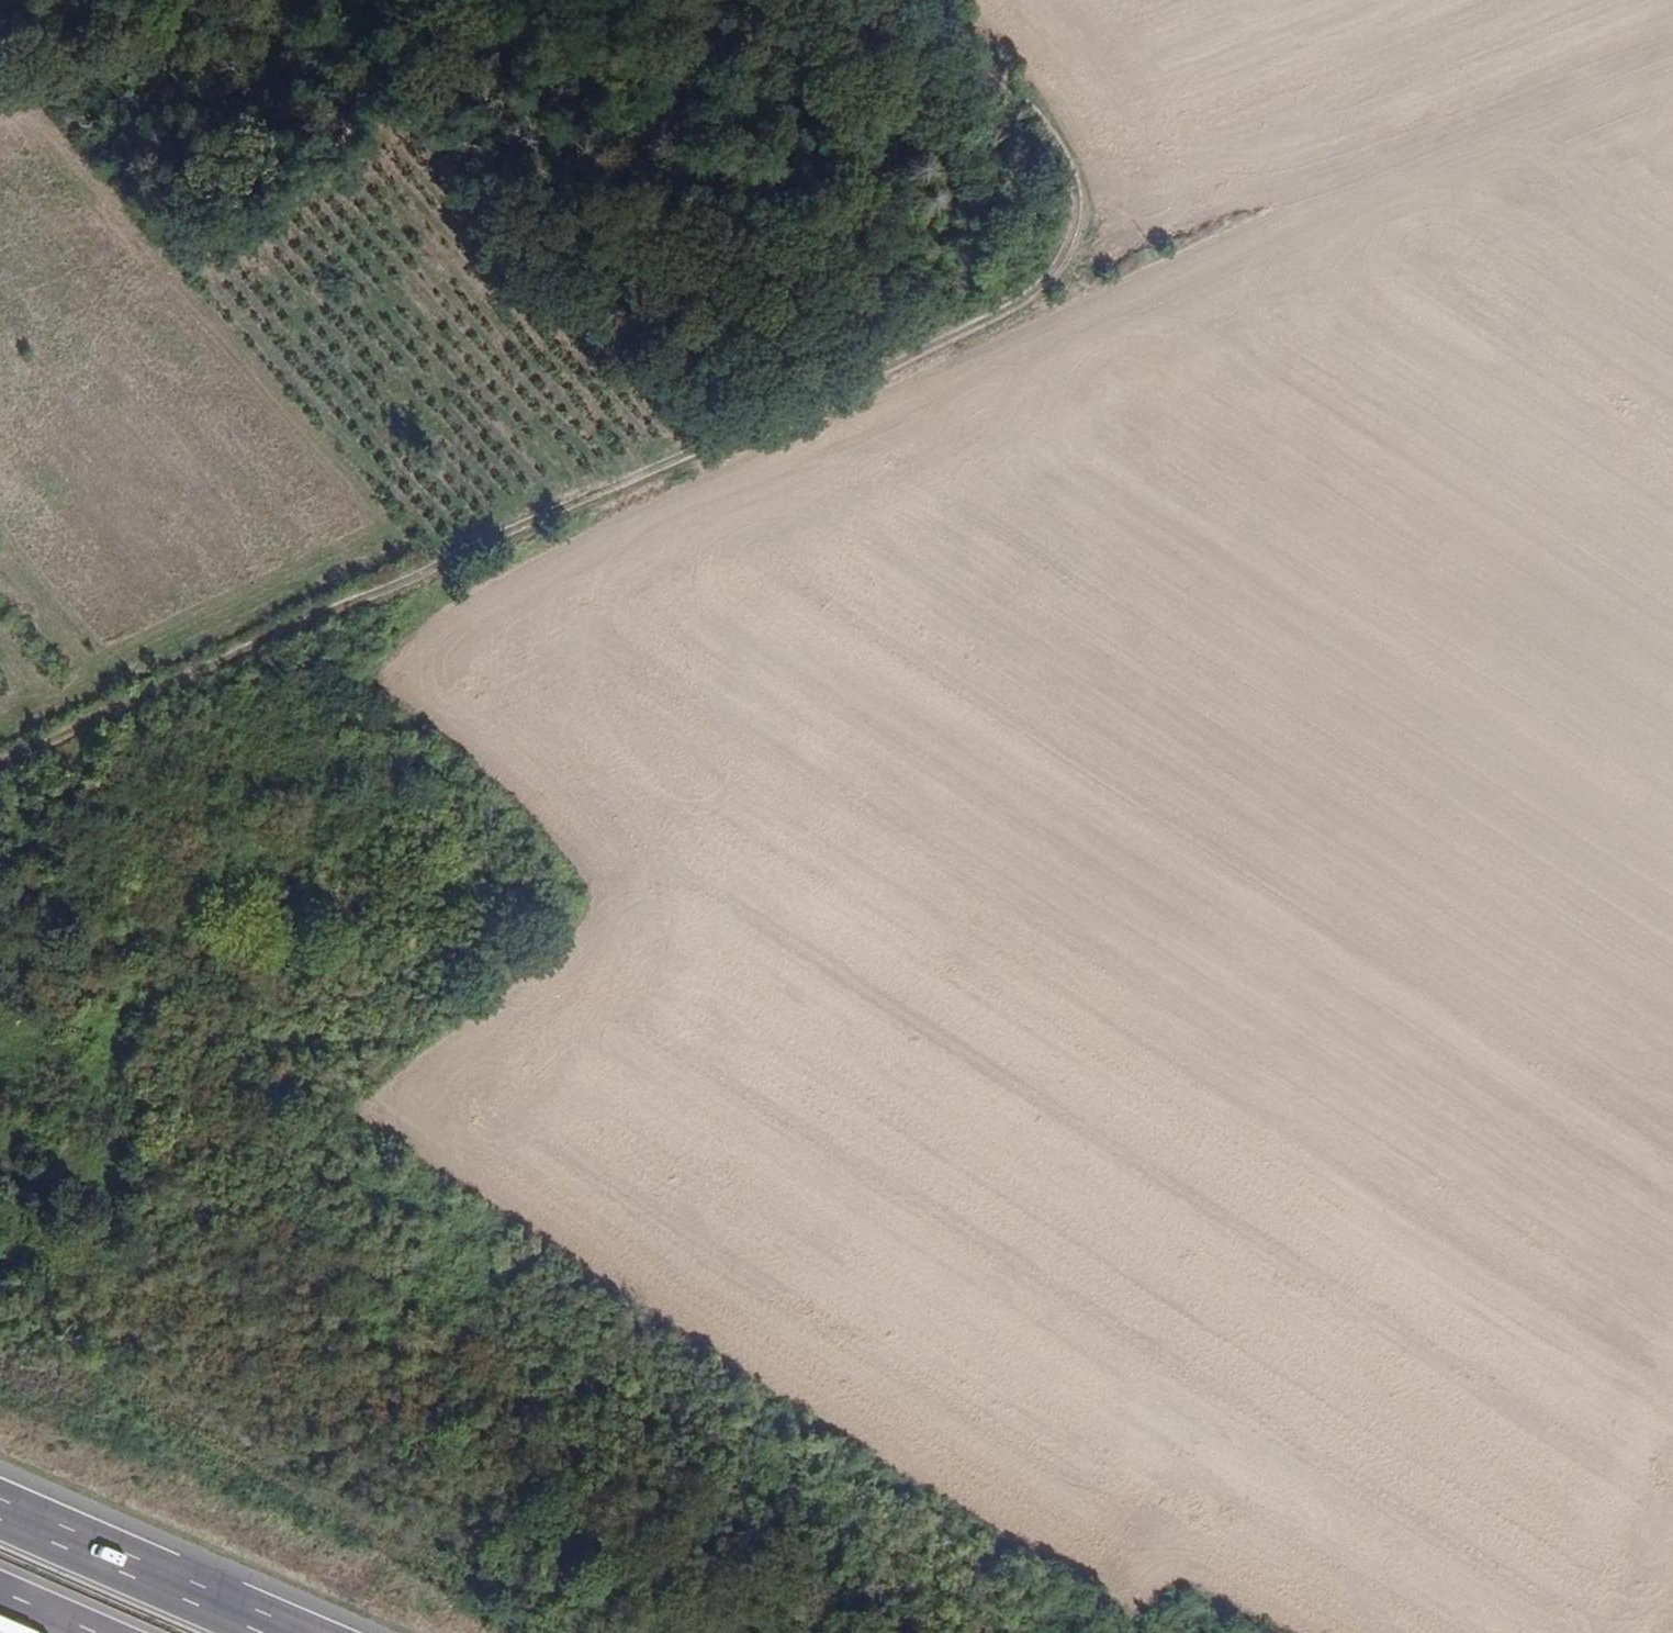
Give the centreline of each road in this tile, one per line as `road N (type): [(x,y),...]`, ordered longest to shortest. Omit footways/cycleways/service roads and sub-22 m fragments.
road 1 (track): [(928,0),(1024,97),(1074,164),(1079,209),(1067,250),(1039,286),(896,363),(0,759)]
road 2 (motorway): [(295,1632),(0,1505)]

